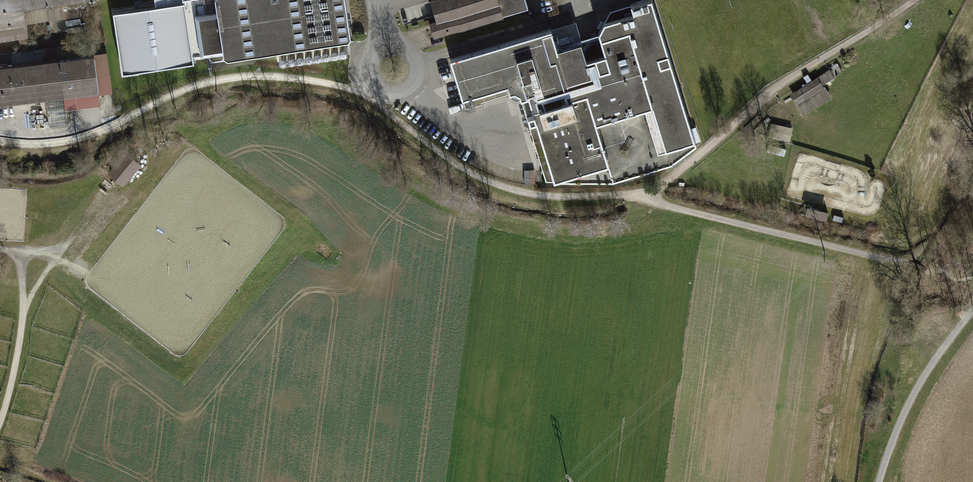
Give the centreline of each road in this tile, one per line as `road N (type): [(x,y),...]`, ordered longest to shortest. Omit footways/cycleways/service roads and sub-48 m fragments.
road 1 (track): [(378,88),(369,101),(484,179),(554,198),(629,196),(702,156),(772,90),(912,0)]
road 2 (track): [(369,101),(326,81),(224,78),(67,141),(0,139)]
road 3 (track): [(629,196),(902,261)]
road 4 (track): [(0,425),(24,310),(61,250),(113,194)]
road 5 (track): [(972,305),(921,379),(880,481)]
road 6 (unclassified): [(383,30),(370,73),(378,88),(392,93),(408,90),(416,66),(393,40)]

